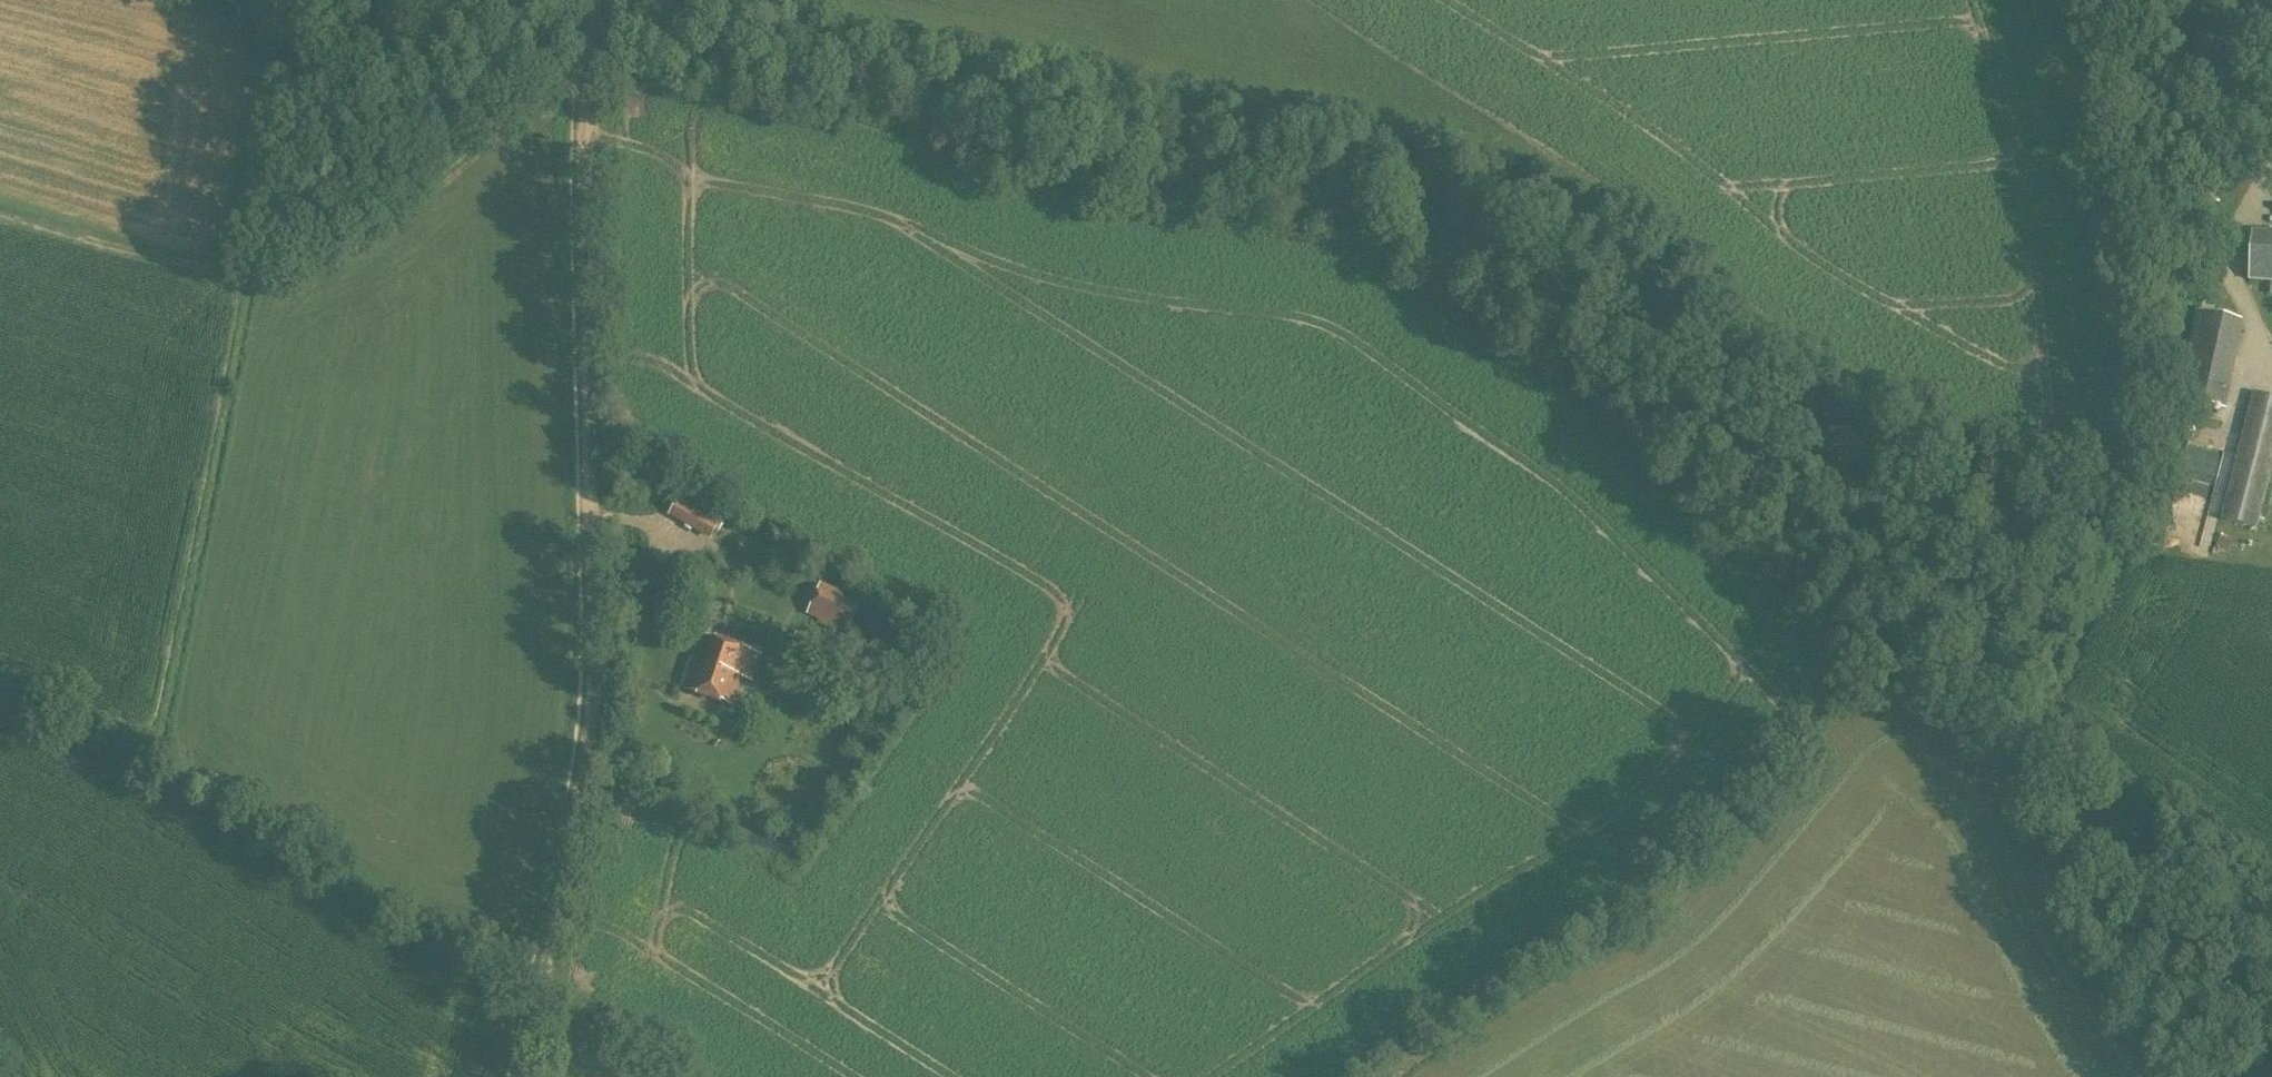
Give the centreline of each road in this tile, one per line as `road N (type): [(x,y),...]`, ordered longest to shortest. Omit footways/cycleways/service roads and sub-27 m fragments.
road 1 (track): [(594,0),(585,139),(592,691),(566,874),(521,1076)]
road 2 (track): [(0,216),(184,266),(265,273),(305,267),(370,237),(561,87),(574,85)]

